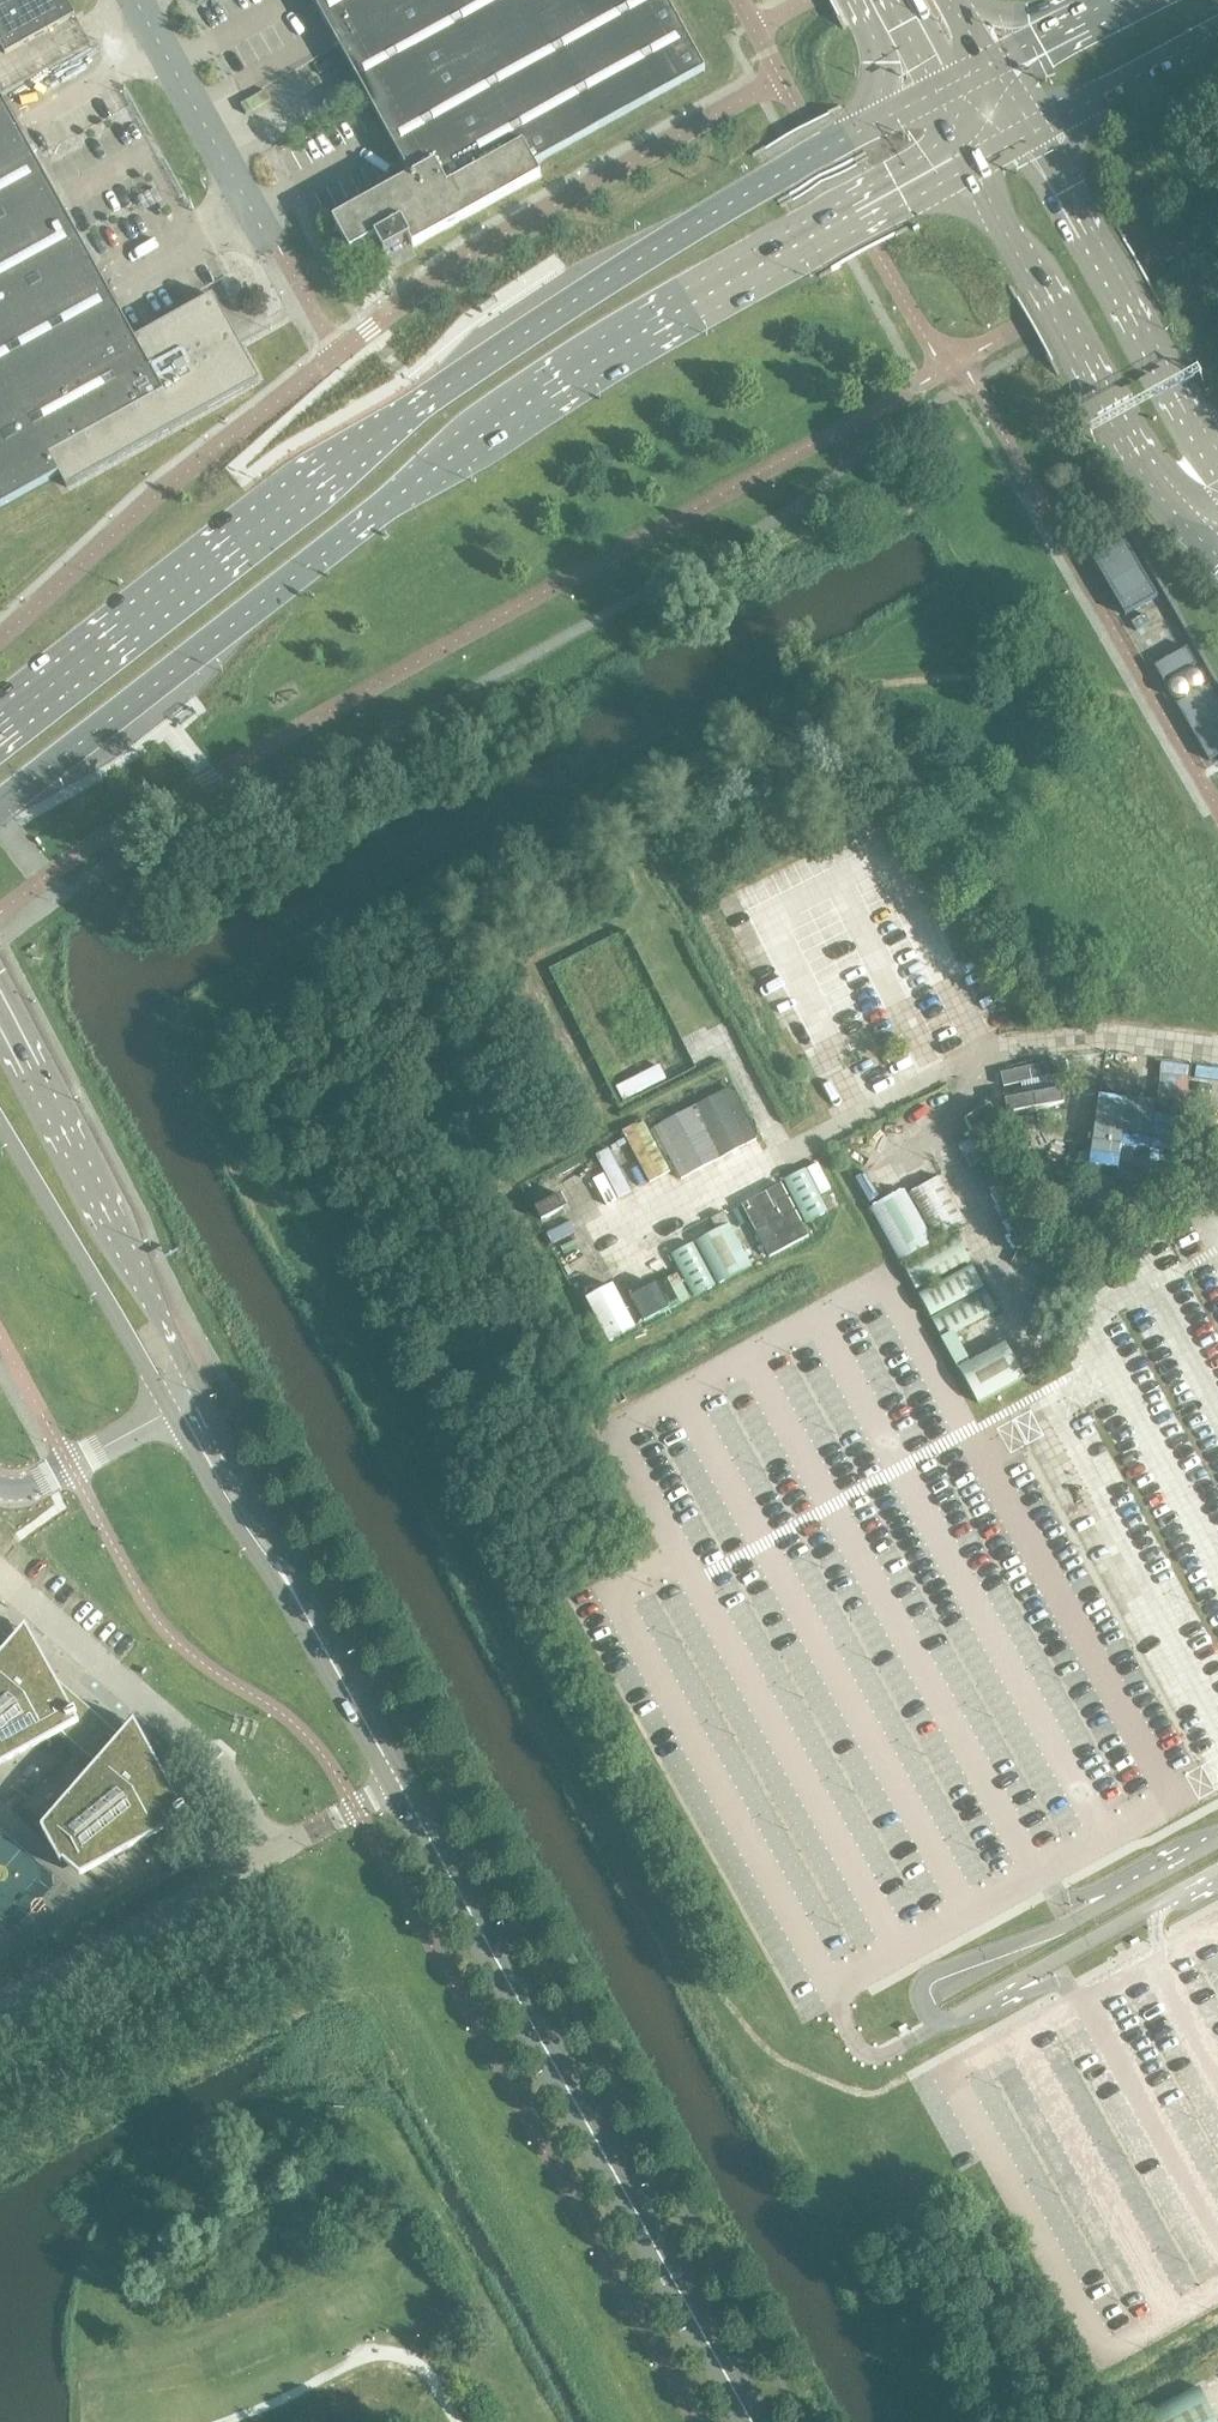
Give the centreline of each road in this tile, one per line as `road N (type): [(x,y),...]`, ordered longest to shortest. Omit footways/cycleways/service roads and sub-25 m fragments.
road 1 (secondary): [(0,807),(437,465),(631,337),(960,153)]
road 2 (secondary): [(929,93),(716,211),(520,334),(314,480),(0,725)]
road 3 (tertiary): [(754,2421),(401,1783)]
road 4 (tertiary): [(192,1397),(168,1331),(0,1011)]
road 5 (tertiary): [(960,153),(1182,518)]
road 6 (tertiary): [(1217,470),(1020,122)]
road 7 (unclassified): [(271,1853),(217,1763),(0,1575)]
road 8 (tertiary): [(0,1123),(170,1410)]
road 9 (unclassified): [(138,0),(275,248)]
road 10 (tertiary): [(170,1410),(220,1499),(284,1595),(307,1614)]
road 11 (tertiary): [(307,1614),(303,1588),(192,1397)]
road 12 (secondary): [(1020,122),(1102,92),(1217,29)]
road 13 (unclassified): [(81,1958),(271,1853)]
road 14 (tertiary): [(401,1783),(307,1614)]
road 15 (unclassified): [(0,1489),(19,1490),(170,1410)]
road 16 (unclassified): [(271,1853),(401,1783)]
road 17 (secondary): [(1112,0),(989,63)]

